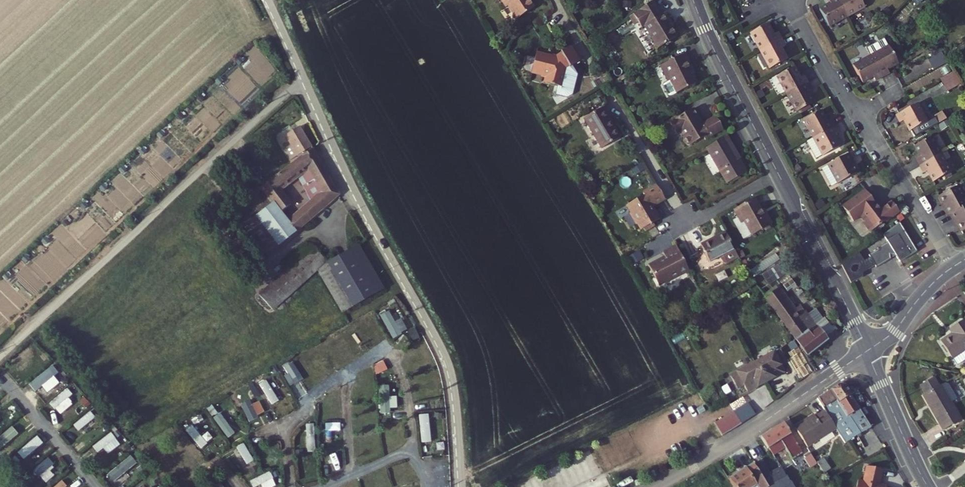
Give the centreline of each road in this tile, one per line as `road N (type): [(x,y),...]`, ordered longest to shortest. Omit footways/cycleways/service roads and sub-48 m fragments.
road 1 (unclassified): [(460,486),(446,364),(302,78)]
road 2 (unclassified): [(302,78),(0,356)]
road 3 (tertiary): [(867,351),(694,0)]
road 4 (residential): [(789,0),(956,265)]
road 5 (unclassified): [(867,351),(654,486)]
road 6 (tertiary): [(928,486),(867,351)]
road 7 (residential): [(867,351),(956,265)]

